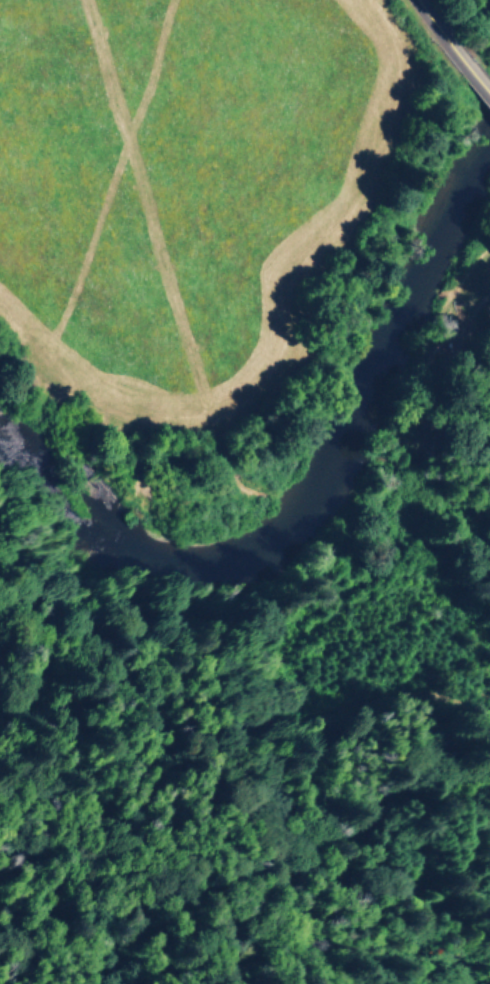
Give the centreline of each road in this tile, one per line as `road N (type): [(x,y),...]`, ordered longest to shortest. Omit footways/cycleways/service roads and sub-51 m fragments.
road 1 (residential): [(489,98),(416,0)]

